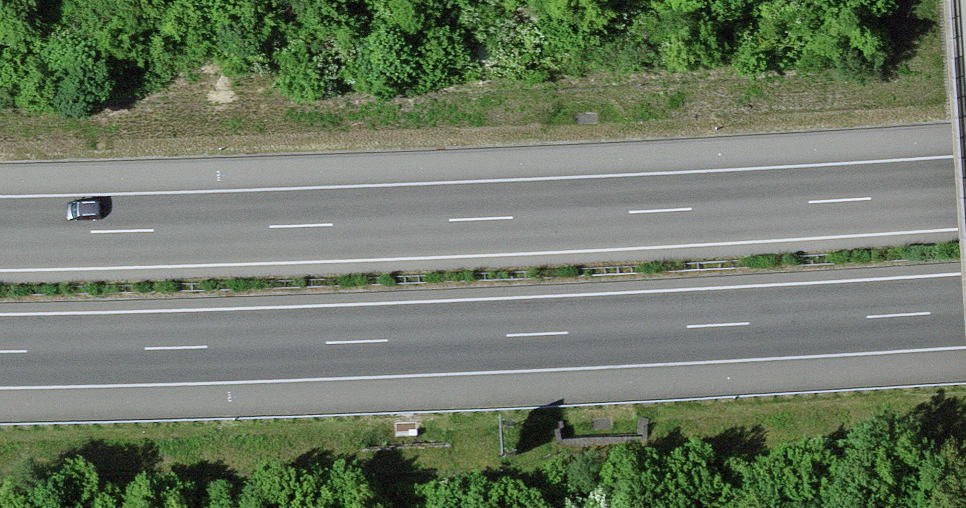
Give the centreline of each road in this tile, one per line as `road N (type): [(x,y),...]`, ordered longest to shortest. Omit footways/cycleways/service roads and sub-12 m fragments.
road 1 (motorway): [(0,351),(965,310)]
road 2 (motorway): [(965,192),(0,233)]

